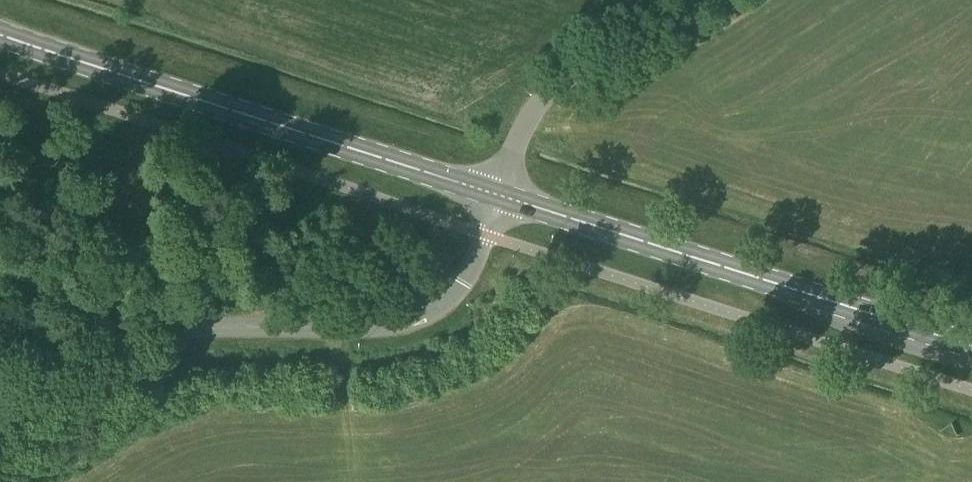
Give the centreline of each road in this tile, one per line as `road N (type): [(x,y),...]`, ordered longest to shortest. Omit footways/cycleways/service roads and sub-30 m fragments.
road 1 (unclassified): [(0,417),(100,359),(167,333),(351,328),(421,317),(466,276),(498,194)]
road 2 (primary): [(498,194),(0,33)]
road 3 (primary): [(971,346),(498,194)]
road 4 (residential): [(498,194),(533,107),(588,63),(692,0)]

